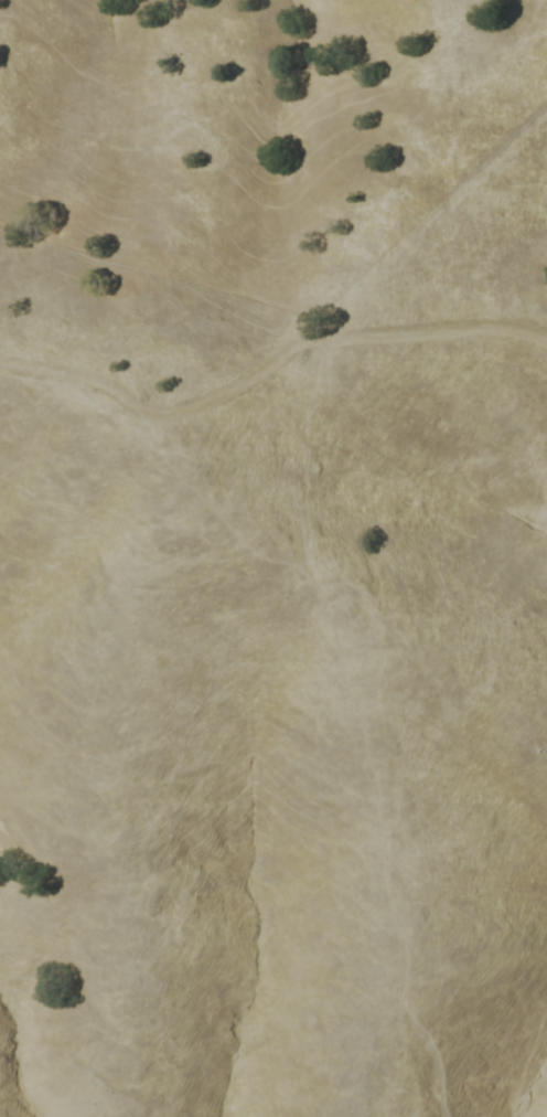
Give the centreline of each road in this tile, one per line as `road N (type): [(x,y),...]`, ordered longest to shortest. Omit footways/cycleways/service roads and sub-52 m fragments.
road 1 (track): [(546,341),(527,329),(322,337),(282,350),(221,395),(170,412),(133,406),(71,374),(0,361)]

